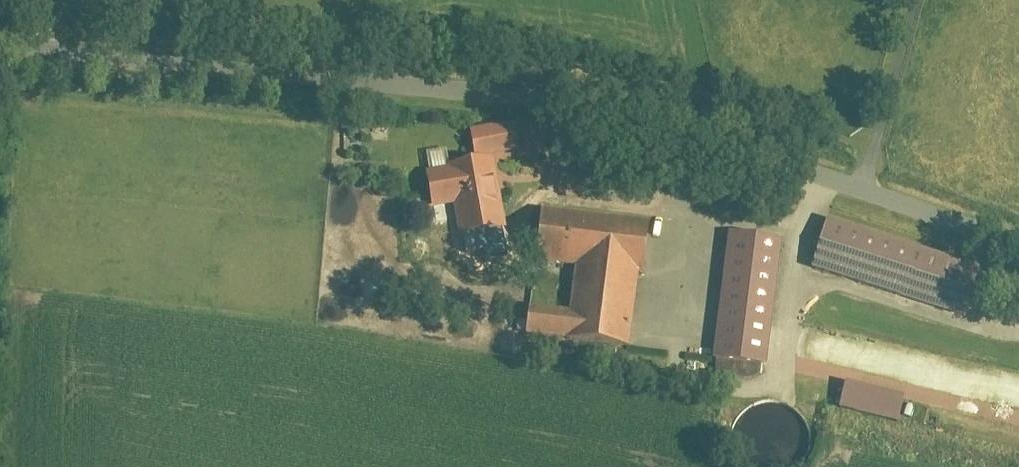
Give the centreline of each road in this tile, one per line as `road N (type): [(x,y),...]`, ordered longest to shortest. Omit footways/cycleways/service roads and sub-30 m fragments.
road 1 (residential): [(0,38),(545,94),(662,121),(1018,246)]

